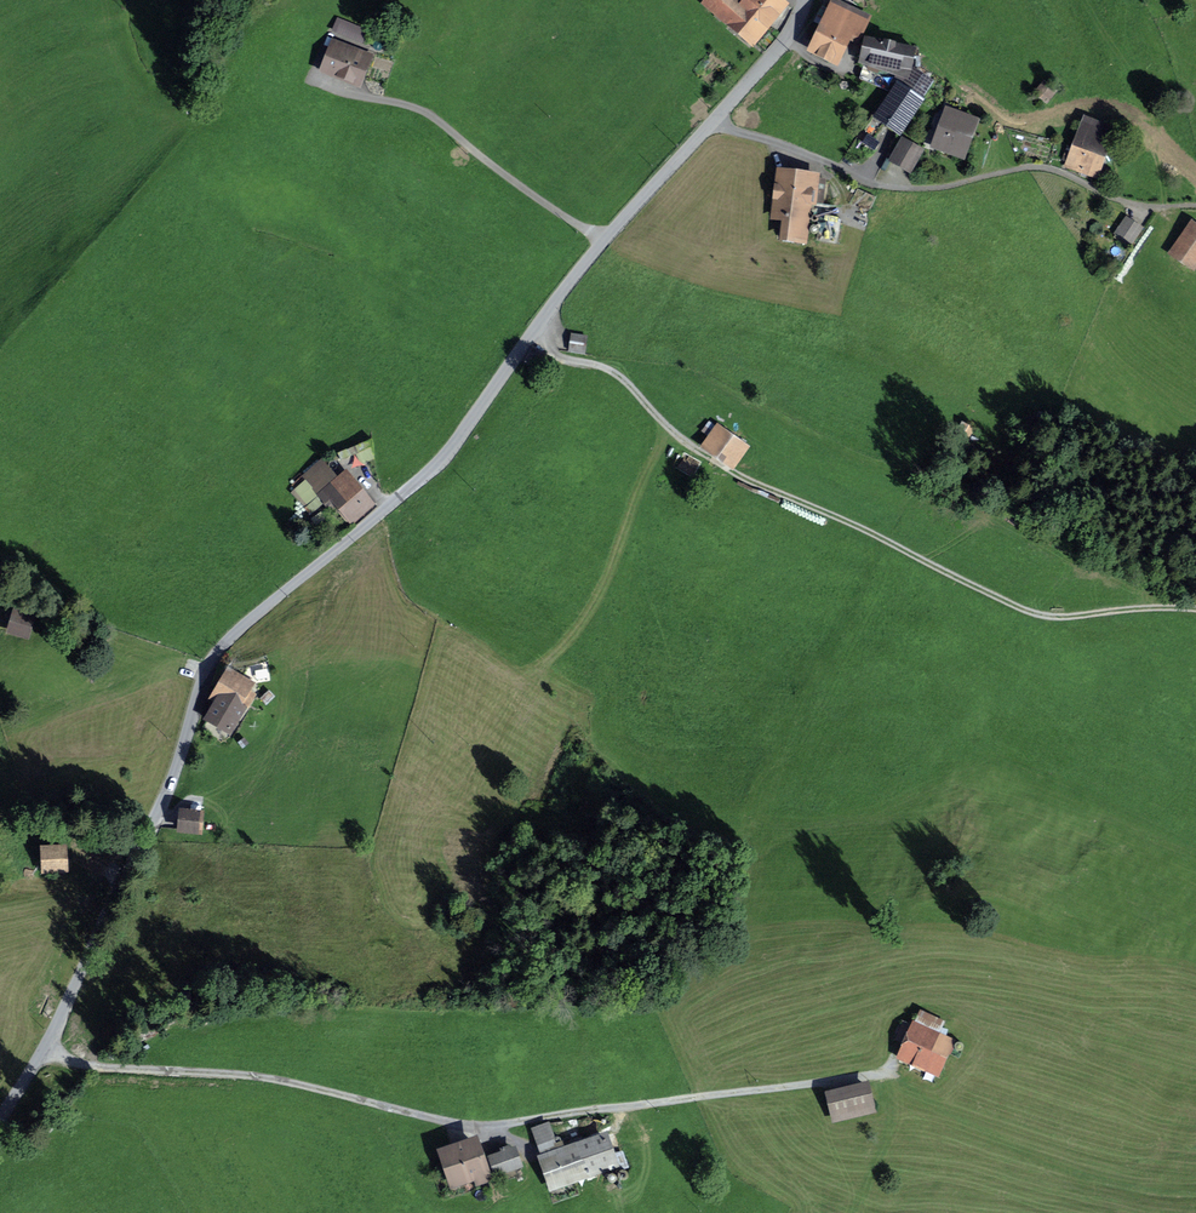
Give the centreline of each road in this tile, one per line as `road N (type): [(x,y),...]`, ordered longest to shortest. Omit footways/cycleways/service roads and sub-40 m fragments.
road 1 (unclassified): [(0,1111),(42,1046),(154,814),(221,644),(435,465),(602,240),(713,121)]
road 2 (track): [(1195,608),(1051,615),(1012,603),(733,471),(683,438),(617,374),(559,356),(531,333)]
road 3 (track): [(693,1097),(479,1125),(261,1076),(96,1065),(42,1046)]
road 4 (unclassified): [(1195,204),(1132,203),(1043,166),(941,185),(881,185),(713,121)]
road 5 (track): [(896,1059),(890,1072),(693,1097)]
road 6 (unclassified): [(713,121),(782,42),(803,0)]
road 7 (track): [(860,1212),(891,1133),(890,1072)]

